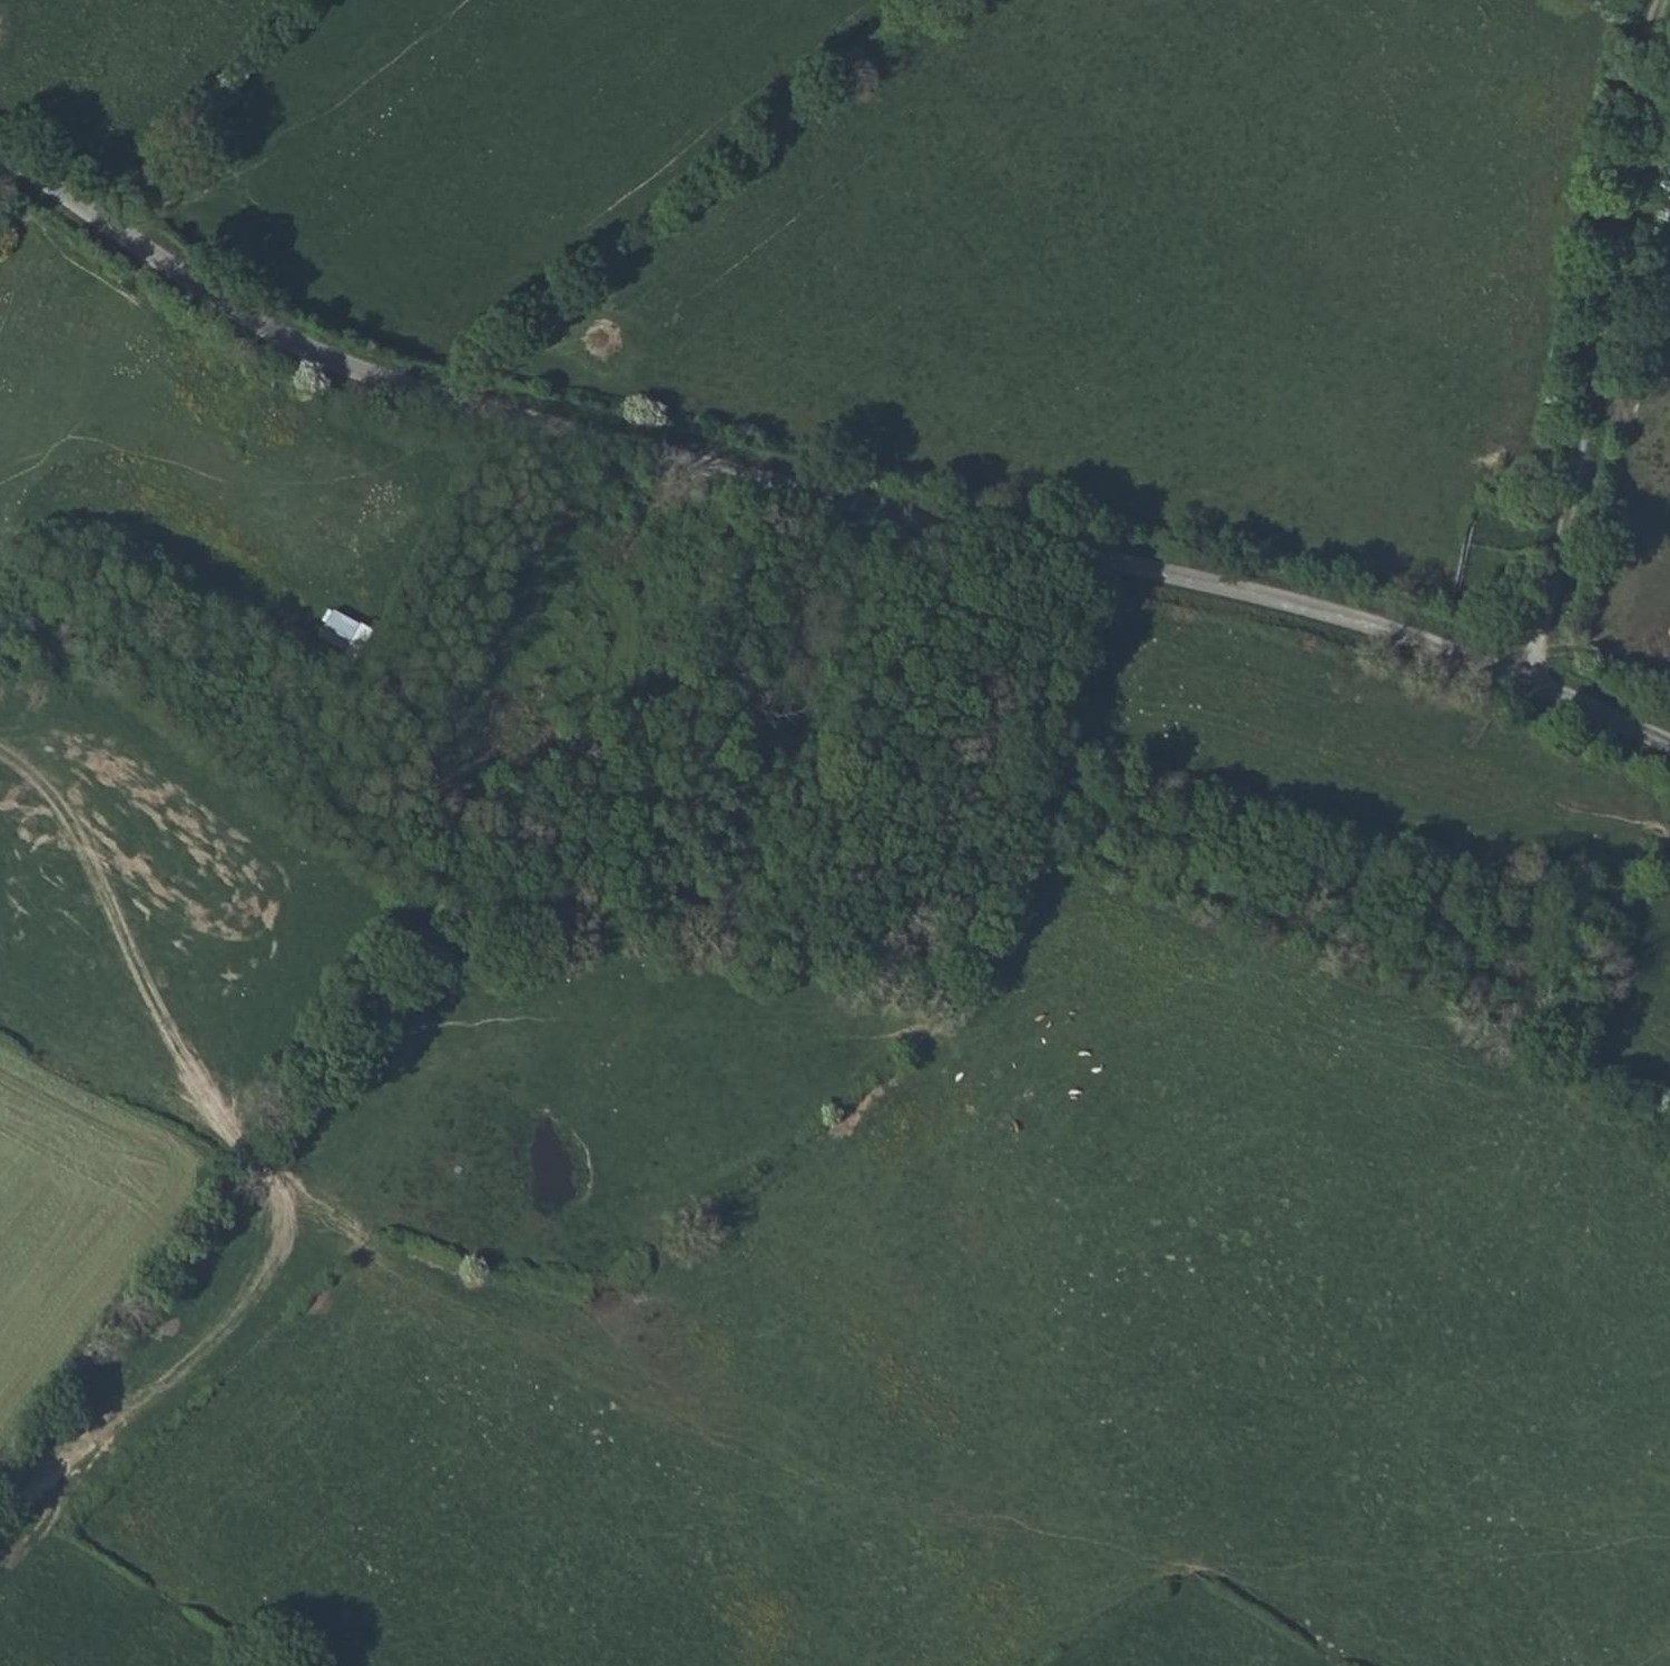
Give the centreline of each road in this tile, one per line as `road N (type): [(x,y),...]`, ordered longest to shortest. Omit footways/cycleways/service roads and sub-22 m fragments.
road 1 (unclassified): [(1669,750),(1529,676),(577,440),(320,361),(0,149)]
road 2 (track): [(1529,676),(1577,558),(1602,304),(1669,0)]

